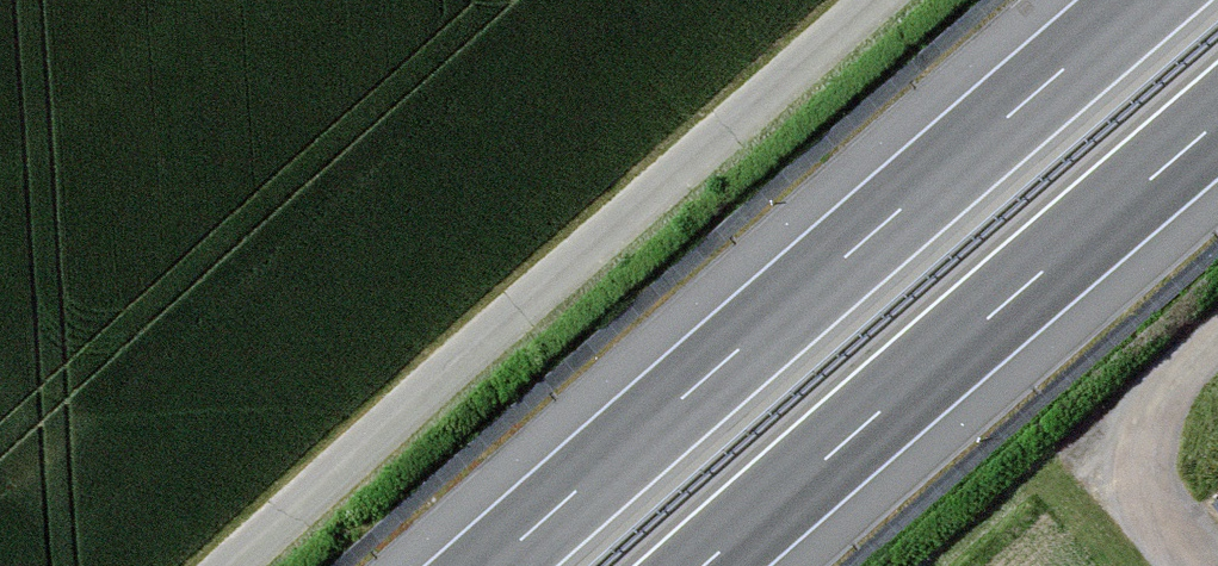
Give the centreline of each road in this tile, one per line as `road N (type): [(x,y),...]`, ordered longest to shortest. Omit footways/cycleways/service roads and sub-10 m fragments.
road 1 (motorway): [(1145,0),(491,565)]
road 2 (track): [(232,565),(877,0)]
road 3 (motorway): [(704,565),(1217,122)]

